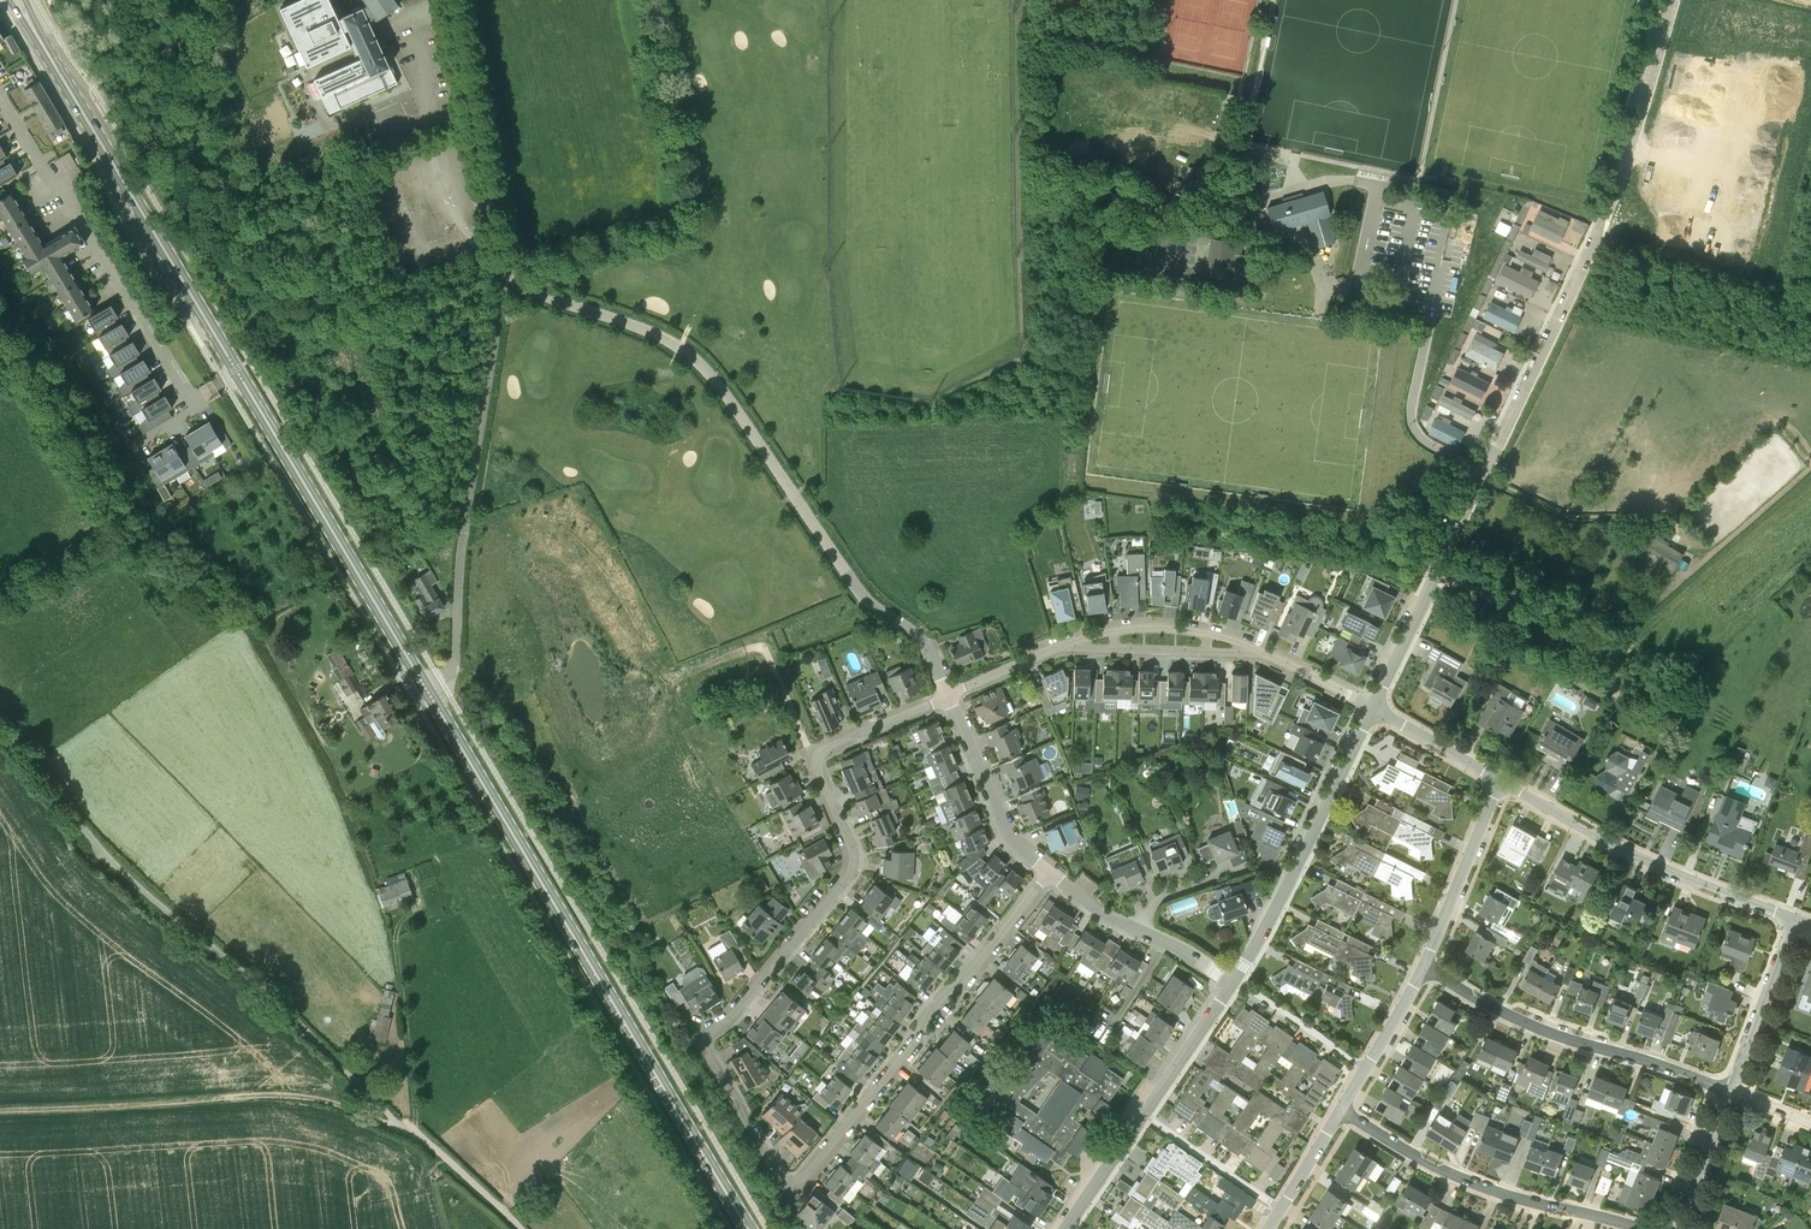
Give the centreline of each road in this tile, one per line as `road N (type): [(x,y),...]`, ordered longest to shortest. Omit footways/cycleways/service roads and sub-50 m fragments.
road 1 (residential): [(1045,874),(799,1181),(780,1180),(705,1039),(761,984),(852,867),(853,849),(819,759),(950,697)]
road 2 (tertiary): [(1372,707),(1592,248),(1673,0)]
road 3 (unclassified): [(516,1228),(282,1013),(156,909),(0,721)]
road 4 (unclassified): [(950,697),(913,631),(856,587),(697,361),(650,331),(502,278)]
road 5 (primary): [(748,1228),(428,691)]
road 6 (unclassified): [(428,691),(448,677),(455,657),(461,543),(502,278)]
road 7 (track): [(0,1110),(288,1095),(413,1130)]
road 8 (primary): [(428,691),(238,373)]
road 9 (residential): [(1731,1091),(1531,1027),(1422,972)]
road 10 (residential): [(1796,919),(1664,875),(1497,781)]
road 11 (residential): [(1641,1228),(1454,1178),(1339,1110)]
road 12 (tertiary): [(1235,978),(1372,707)]
road 13 (residential): [(59,184),(191,401)]
road 14 (primary): [(238,373),(108,155)]
road 15 (residential): [(1422,972),(1497,781)]
road 16 (residential): [(1045,874),(1012,841),(950,697)]
road 17 (residential): [(1731,1091),(1796,919)]
road 18 (primary): [(108,155),(17,0)]
road 19 (residential): [(1066,645),(1111,631),(1197,632),(1235,647)]
road 20 (residential): [(1066,645),(1235,647)]
road 21 (residential): [(1279,1205),(1143,1115)]
road 22 (tertiary): [(1143,1115),(1232,983)]
road 23 (residential): [(1365,1066),(1235,978)]
road 24 (residential): [(1372,707),(1235,647)]
road 25 (residential): [(1674,1228),(1731,1091)]
road 26 (residential): [(1497,781),(1372,707)]
road 27 (tertiary): [(1065,1228),(1143,1115)]
road 28 (residential): [(950,697),(1066,645)]

